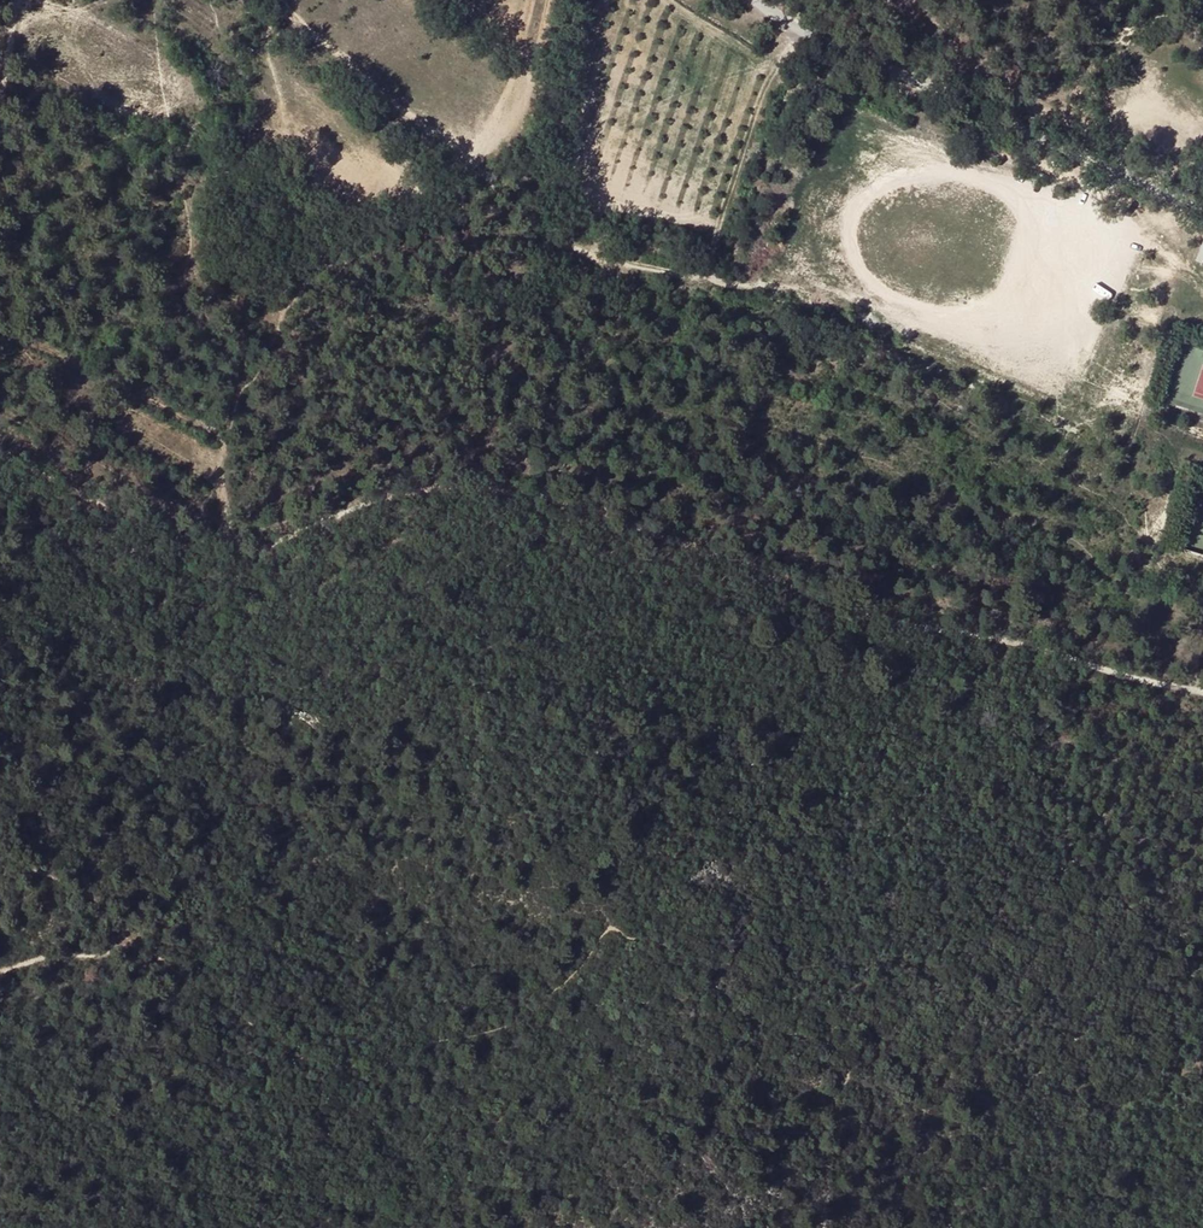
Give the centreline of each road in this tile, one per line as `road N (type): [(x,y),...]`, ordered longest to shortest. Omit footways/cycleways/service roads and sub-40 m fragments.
road 1 (track): [(1202,699),(894,622),(565,502),(488,484),(386,489),(230,553),(180,542),(0,443)]
road 2 (unclassified): [(753,0),(833,46),(1202,210)]
road 3 (track): [(0,970),(113,956),(125,939),(106,905),(0,849)]

